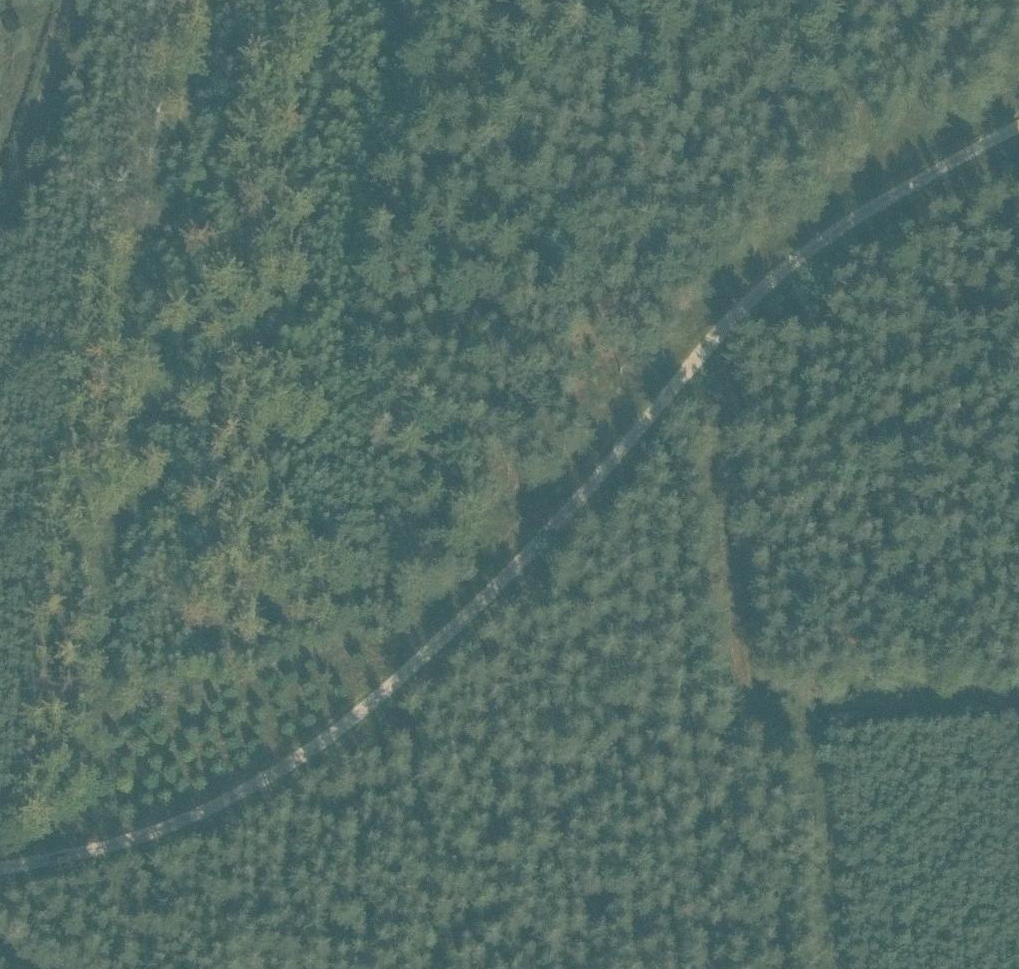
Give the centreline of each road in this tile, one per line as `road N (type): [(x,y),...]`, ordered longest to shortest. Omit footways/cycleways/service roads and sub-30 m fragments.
road 1 (track): [(0,872),(215,815),(305,760),(509,585),(678,394),(844,228),(1018,124)]
road 2 (track): [(1018,8),(693,0)]
road 3 (track): [(62,0),(0,192)]

